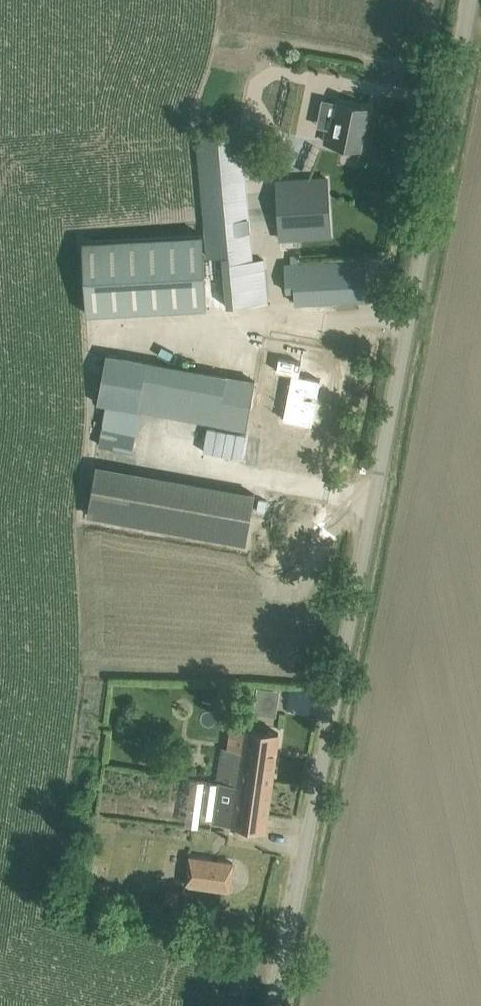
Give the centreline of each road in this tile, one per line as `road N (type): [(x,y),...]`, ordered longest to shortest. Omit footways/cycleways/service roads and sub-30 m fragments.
road 1 (unclassified): [(277,1005),(469,0)]

